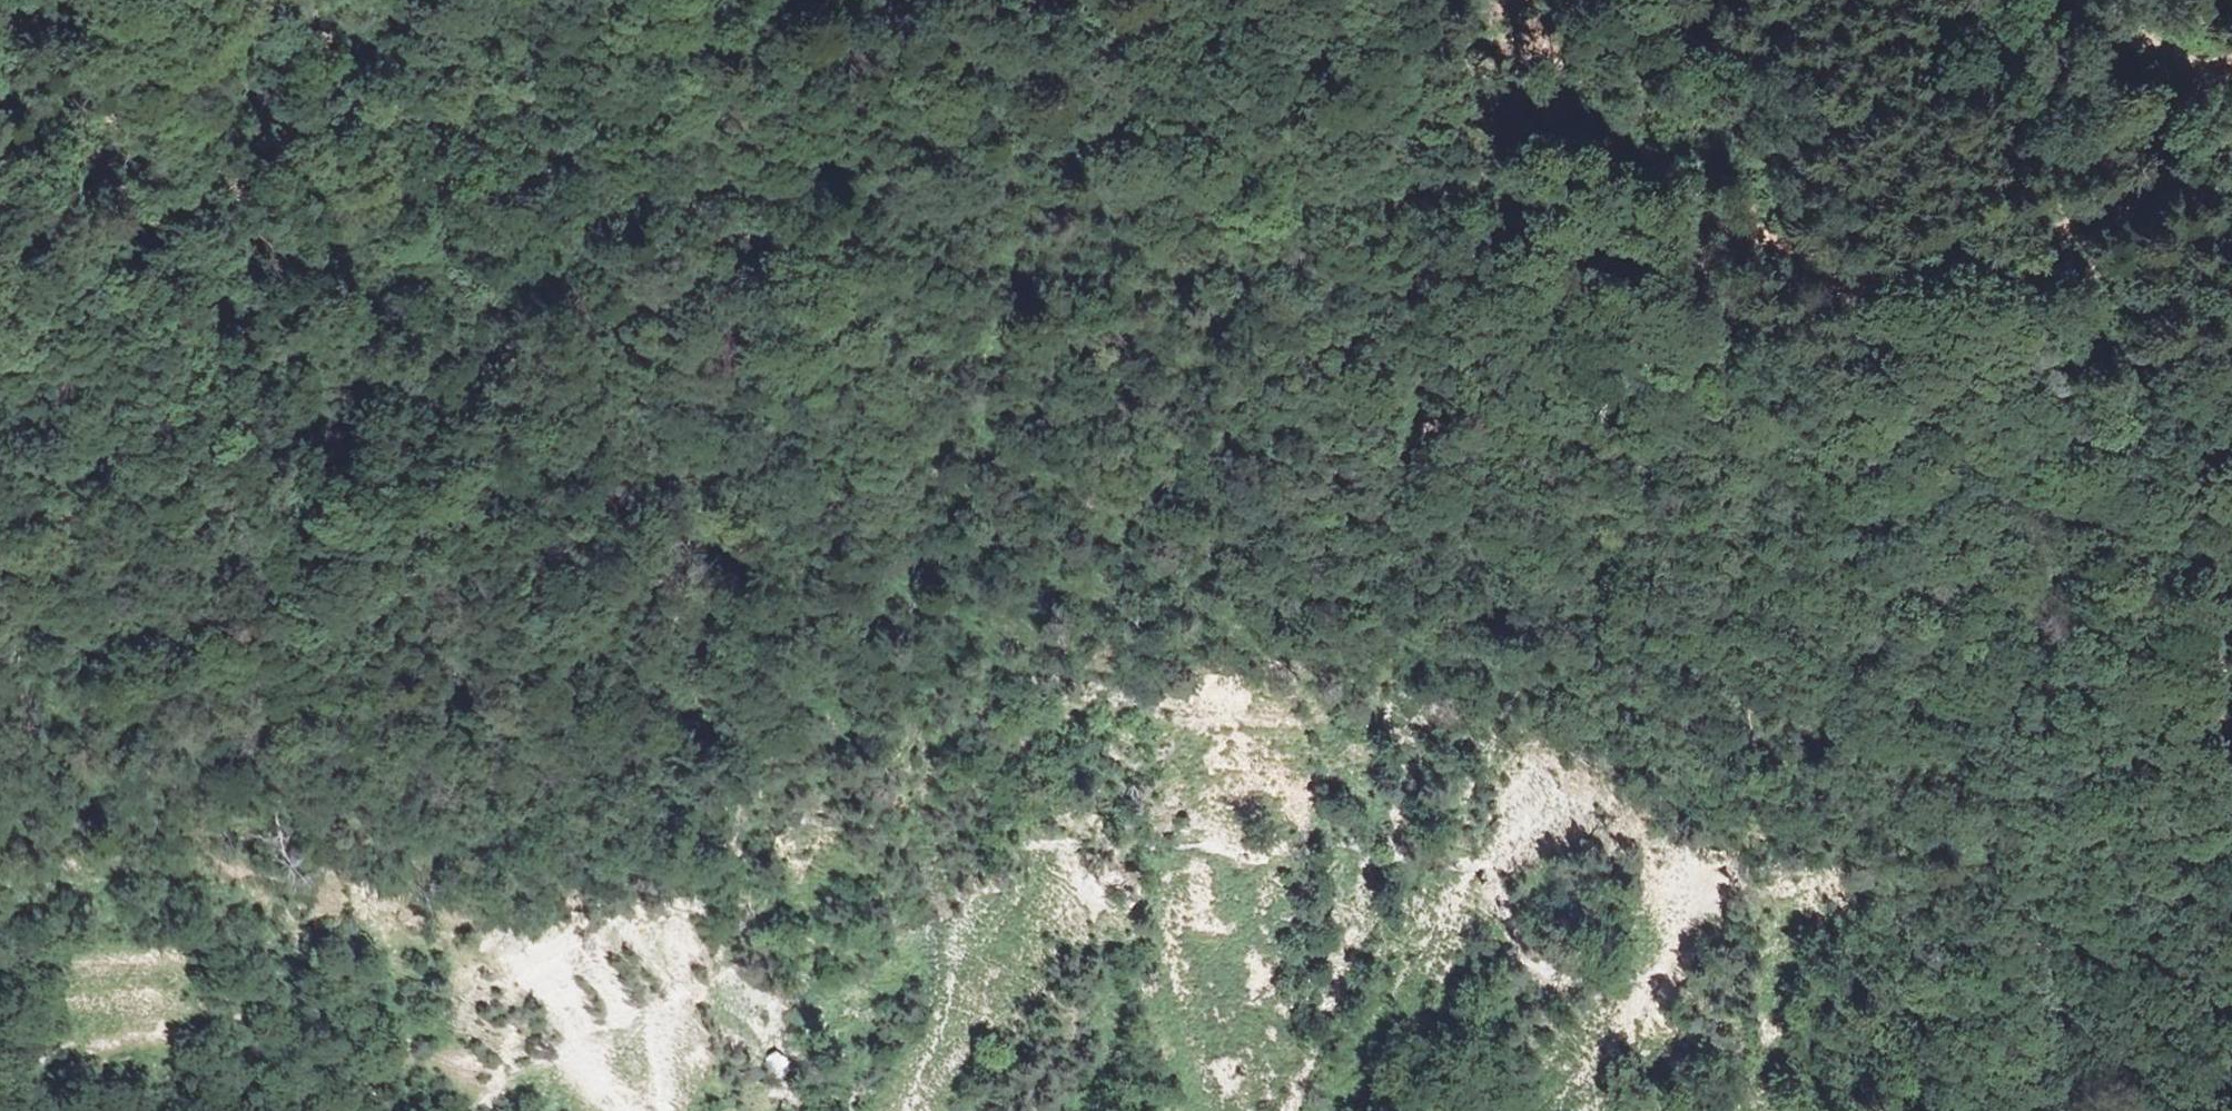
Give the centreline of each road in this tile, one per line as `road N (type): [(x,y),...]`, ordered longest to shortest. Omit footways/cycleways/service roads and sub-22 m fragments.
road 1 (track): [(2231,61),(2125,38),(2067,0)]

